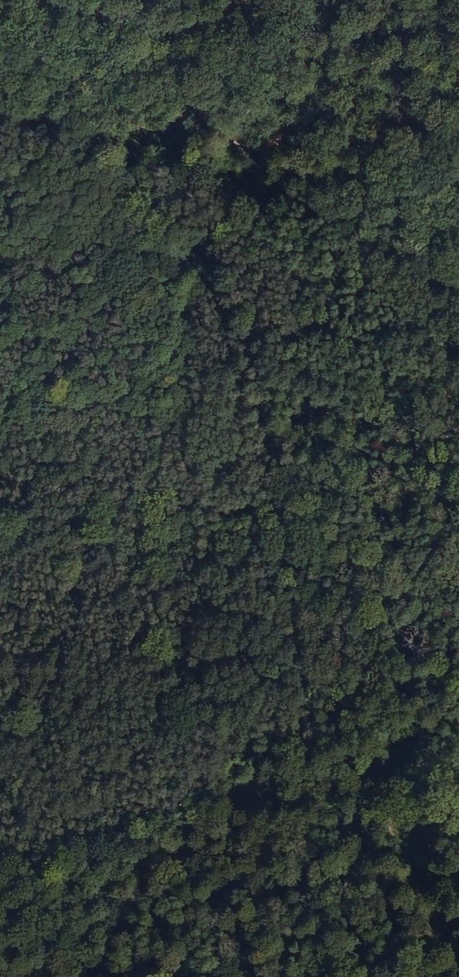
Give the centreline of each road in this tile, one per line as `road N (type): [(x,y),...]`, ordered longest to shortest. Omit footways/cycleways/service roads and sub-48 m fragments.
road 1 (track): [(458,945),(373,765),(299,453)]
road 2 (track): [(0,264),(57,286),(94,276),(180,144)]

